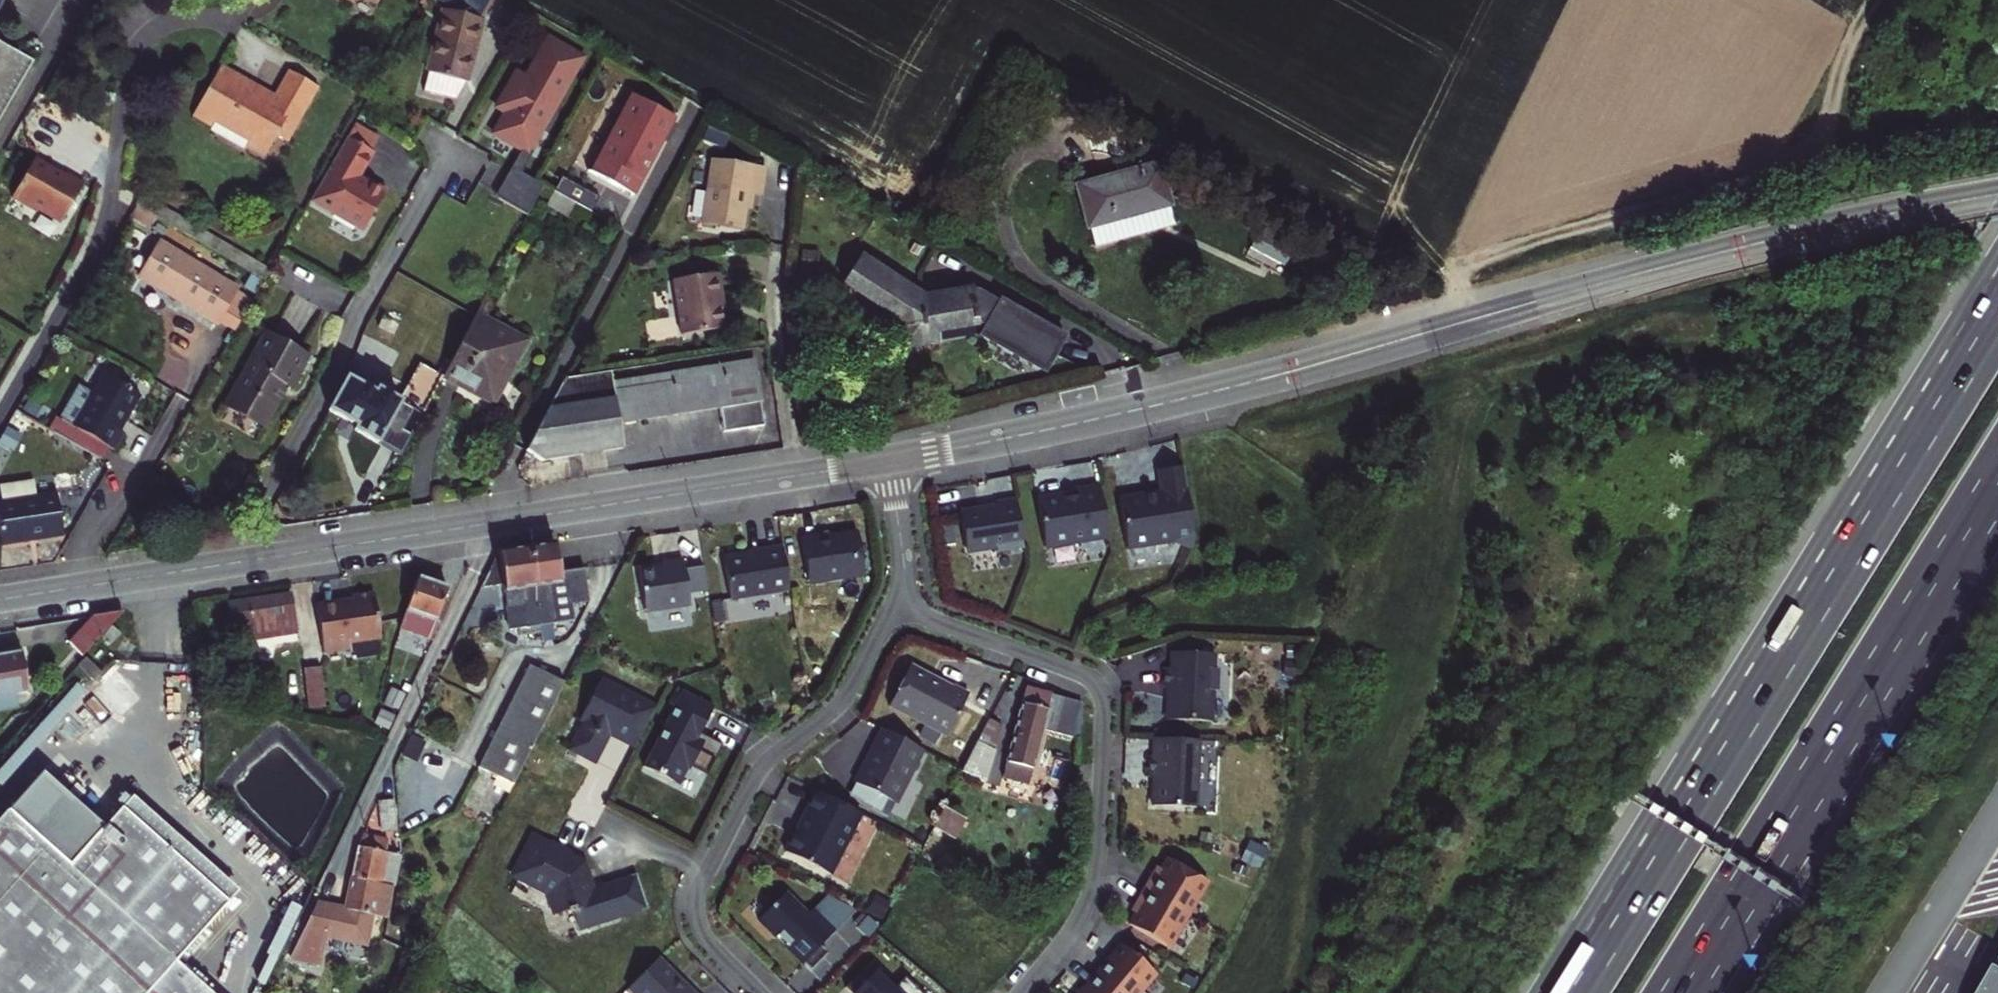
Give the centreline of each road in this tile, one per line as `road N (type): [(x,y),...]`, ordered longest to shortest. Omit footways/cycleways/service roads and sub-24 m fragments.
road 1 (tertiary): [(1997,192),(1738,247),(1212,391),(890,460)]
road 2 (tertiary): [(890,460),(0,600)]
road 3 (motorway): [(1997,311),(1581,992)]
road 4 (track): [(1463,322),(1455,289),(1472,255),(1834,155),(1843,74),(1881,0)]
road 5 (motorway): [(1677,992),(1997,475)]
road 6 (residential): [(1020,992),(1070,933),(1095,876),(1102,694),(1086,674),(920,611)]
road 7 (residential): [(909,599),(888,615),(841,702),(761,767),(699,892),(697,919),(708,939),(762,992)]
road 8 (residential): [(1887,992),(1997,818)]
road 9 (residential): [(890,460),(909,599)]

